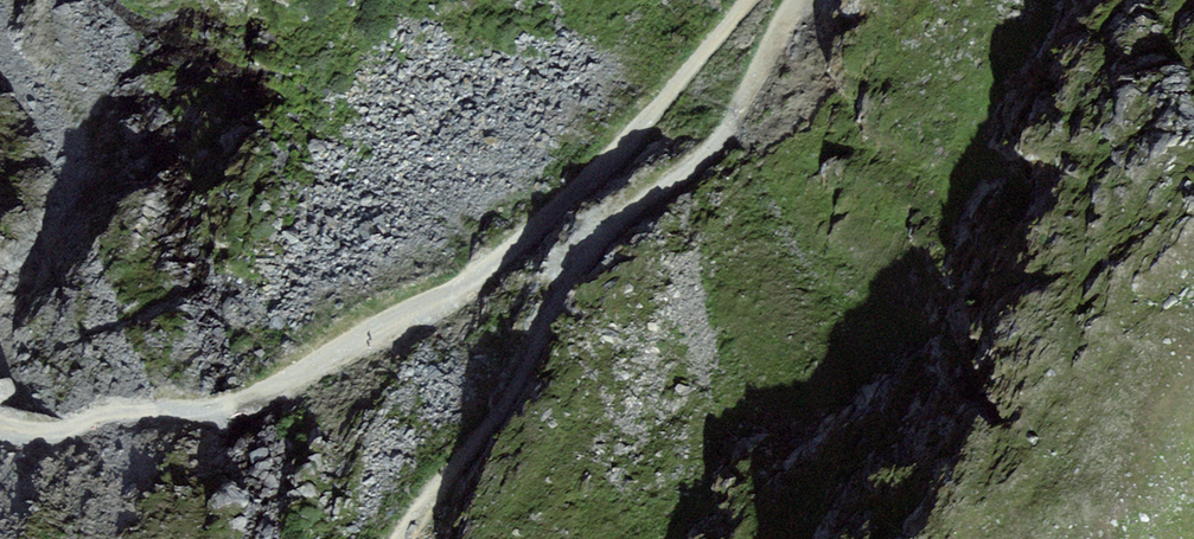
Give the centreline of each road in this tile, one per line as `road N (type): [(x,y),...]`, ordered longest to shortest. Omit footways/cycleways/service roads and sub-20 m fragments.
road 1 (track): [(746,0),(581,187),(471,282),(225,405),(125,412),(41,432),(0,425)]
road 2 (track): [(407,538),(520,380),(557,301),(590,258),(726,136),(797,0)]

